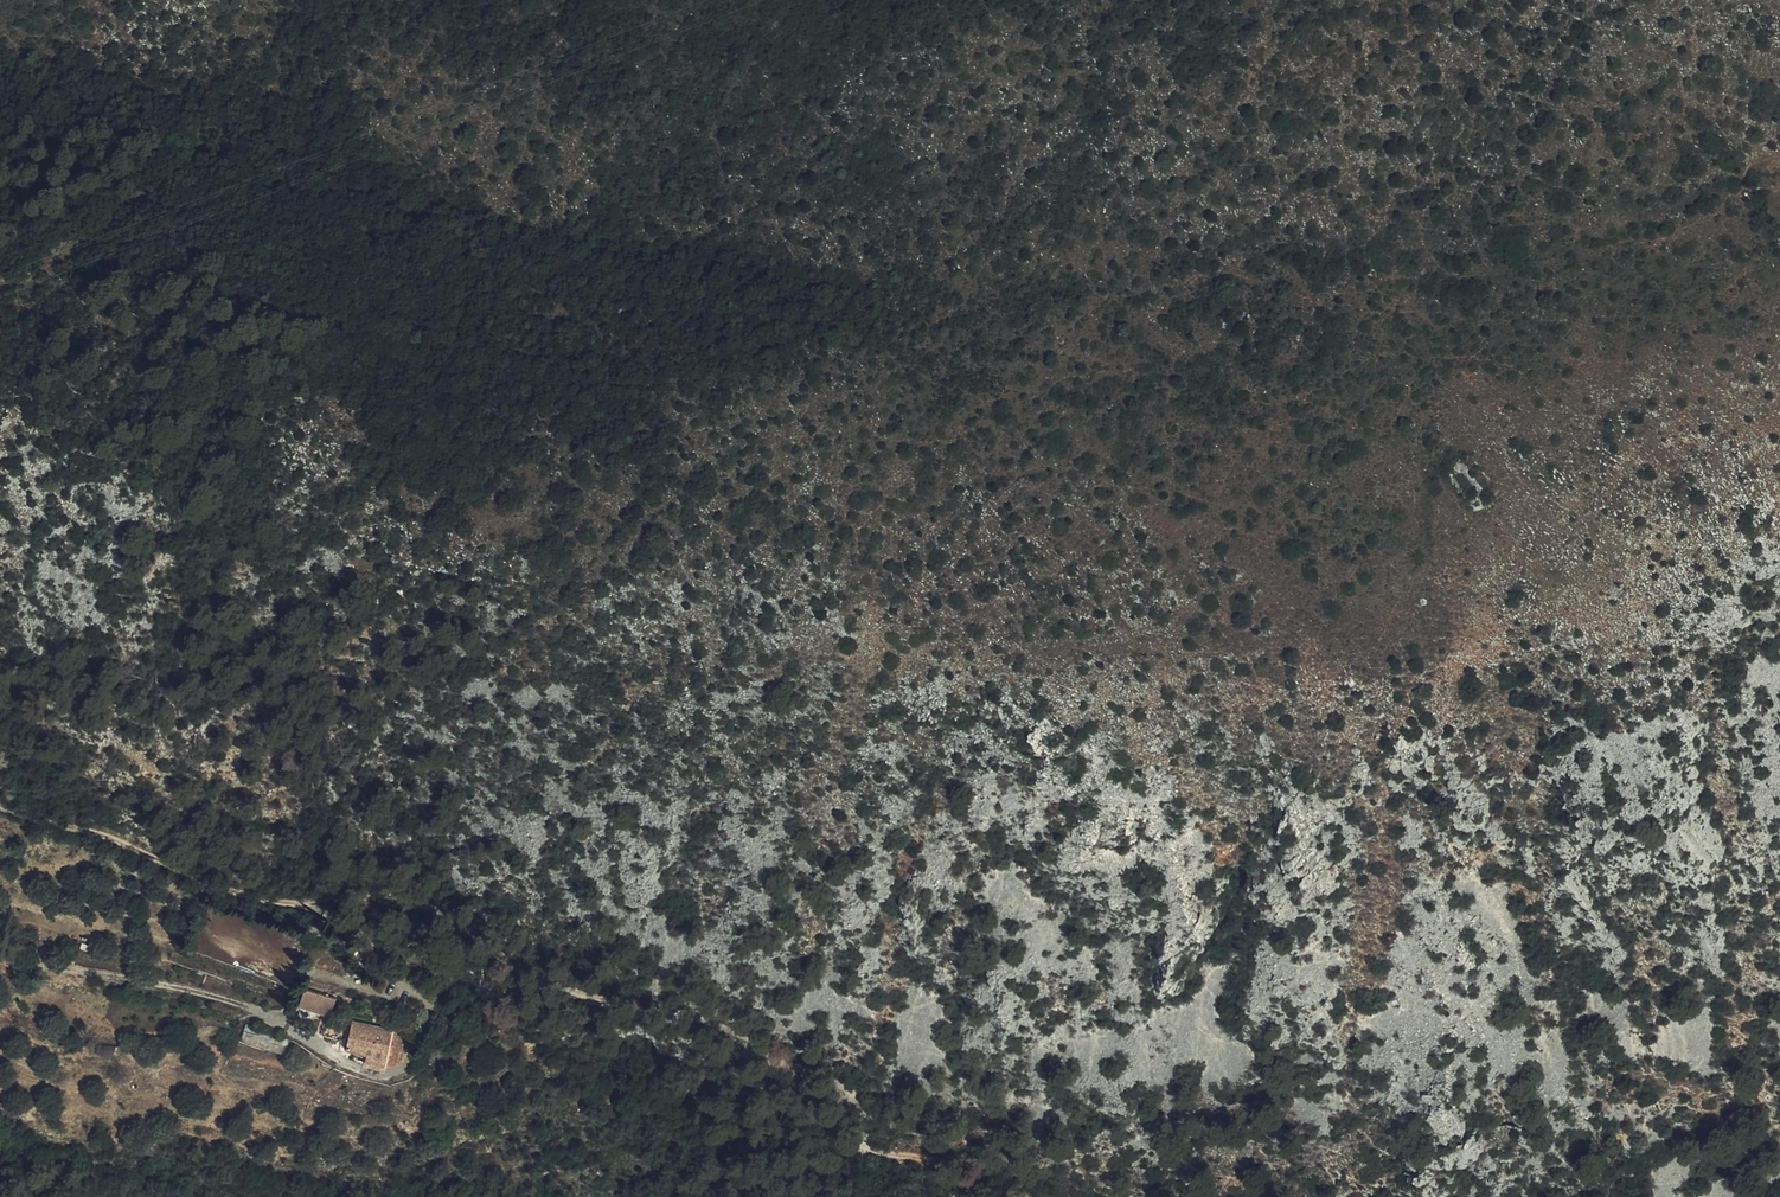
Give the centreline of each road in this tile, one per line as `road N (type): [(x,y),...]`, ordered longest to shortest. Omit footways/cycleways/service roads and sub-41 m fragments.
road 1 (track): [(0,954),(246,1005),(298,1026),(344,1065),(390,1080),(411,1074)]

